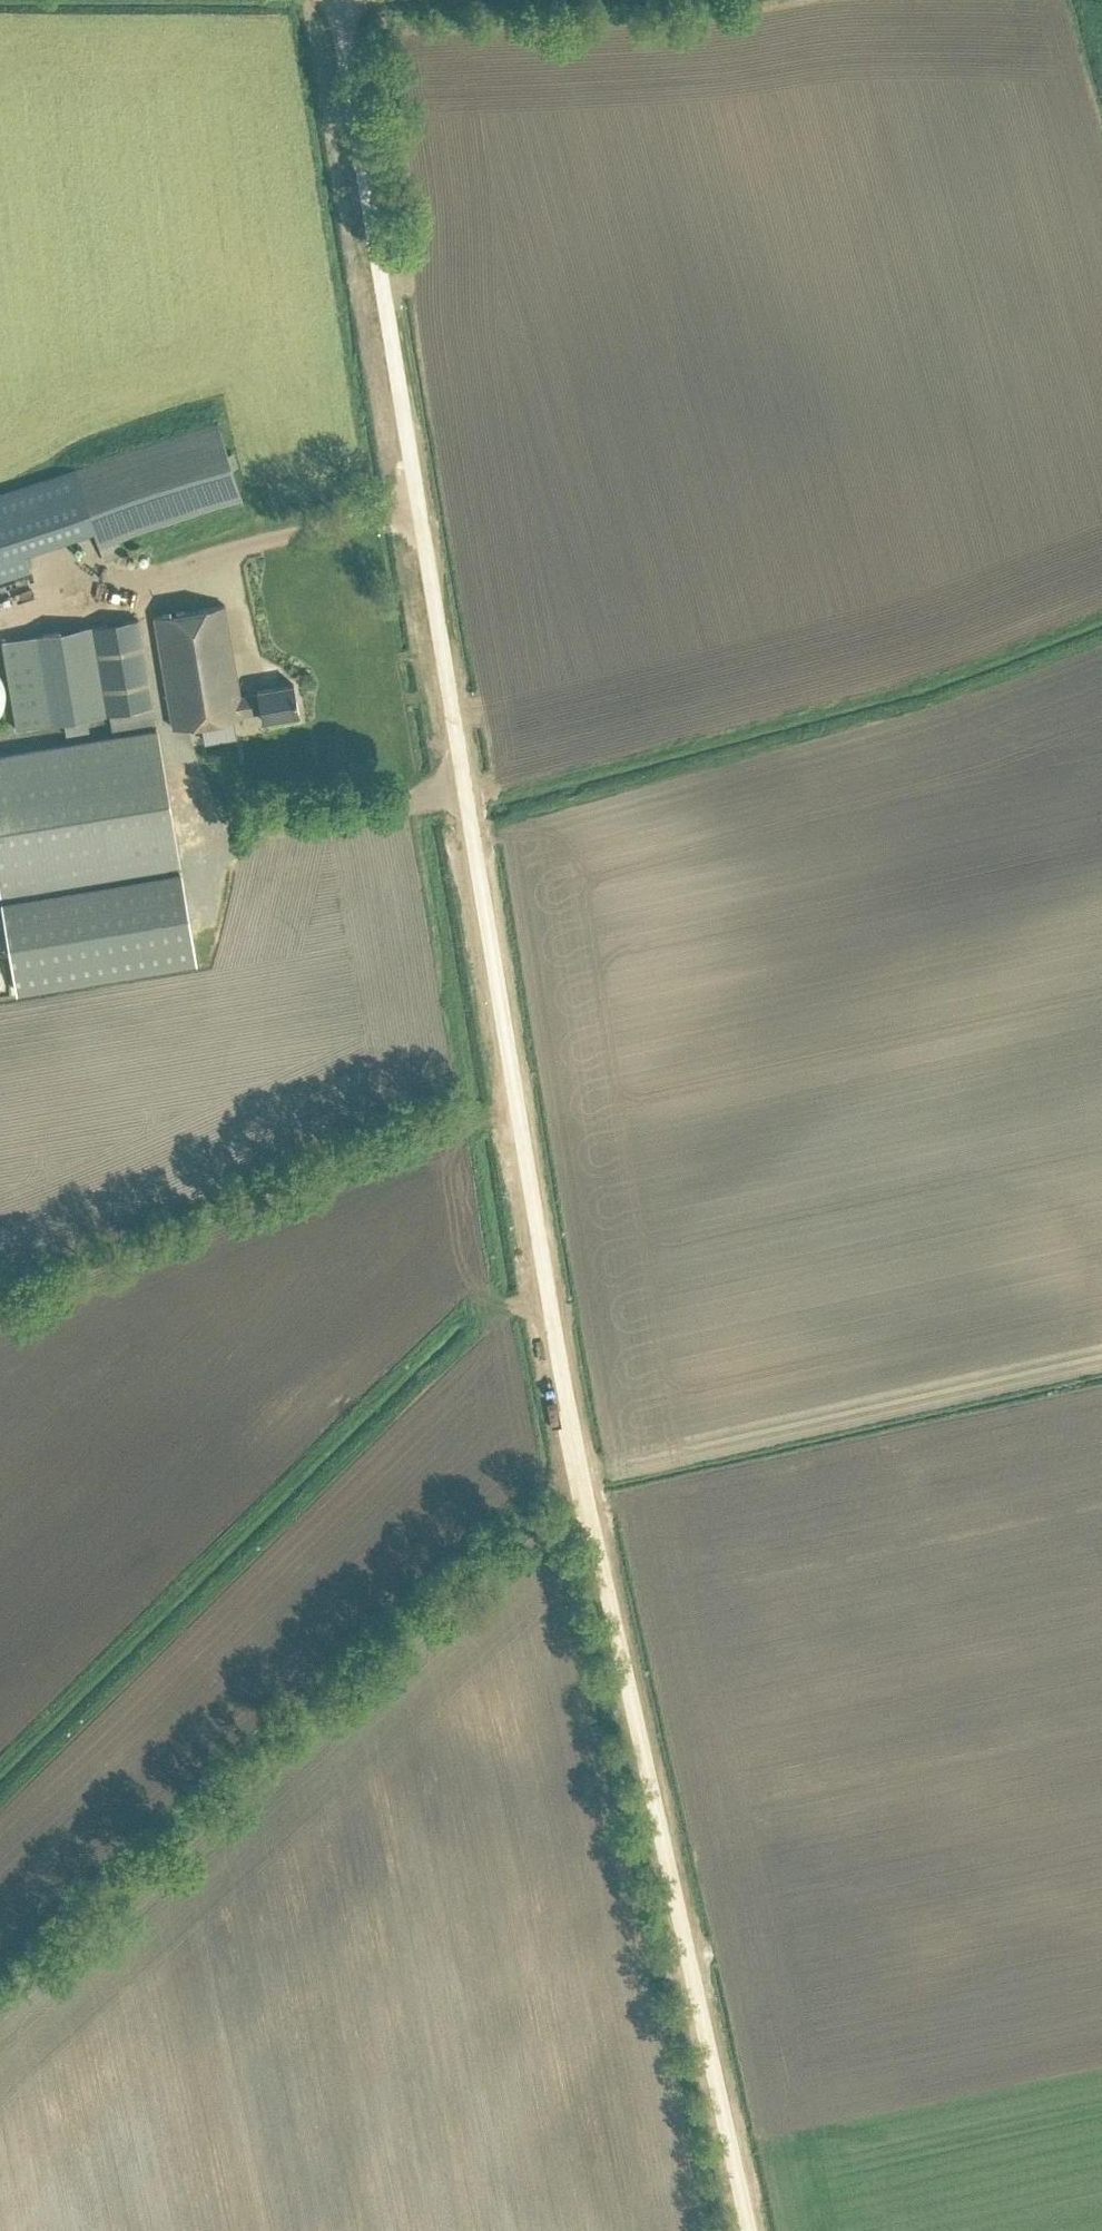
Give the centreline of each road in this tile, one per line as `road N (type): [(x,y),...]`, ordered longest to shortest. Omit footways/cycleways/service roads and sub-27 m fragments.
road 1 (unclassified): [(749,2230),(549,1304),(334,0)]

